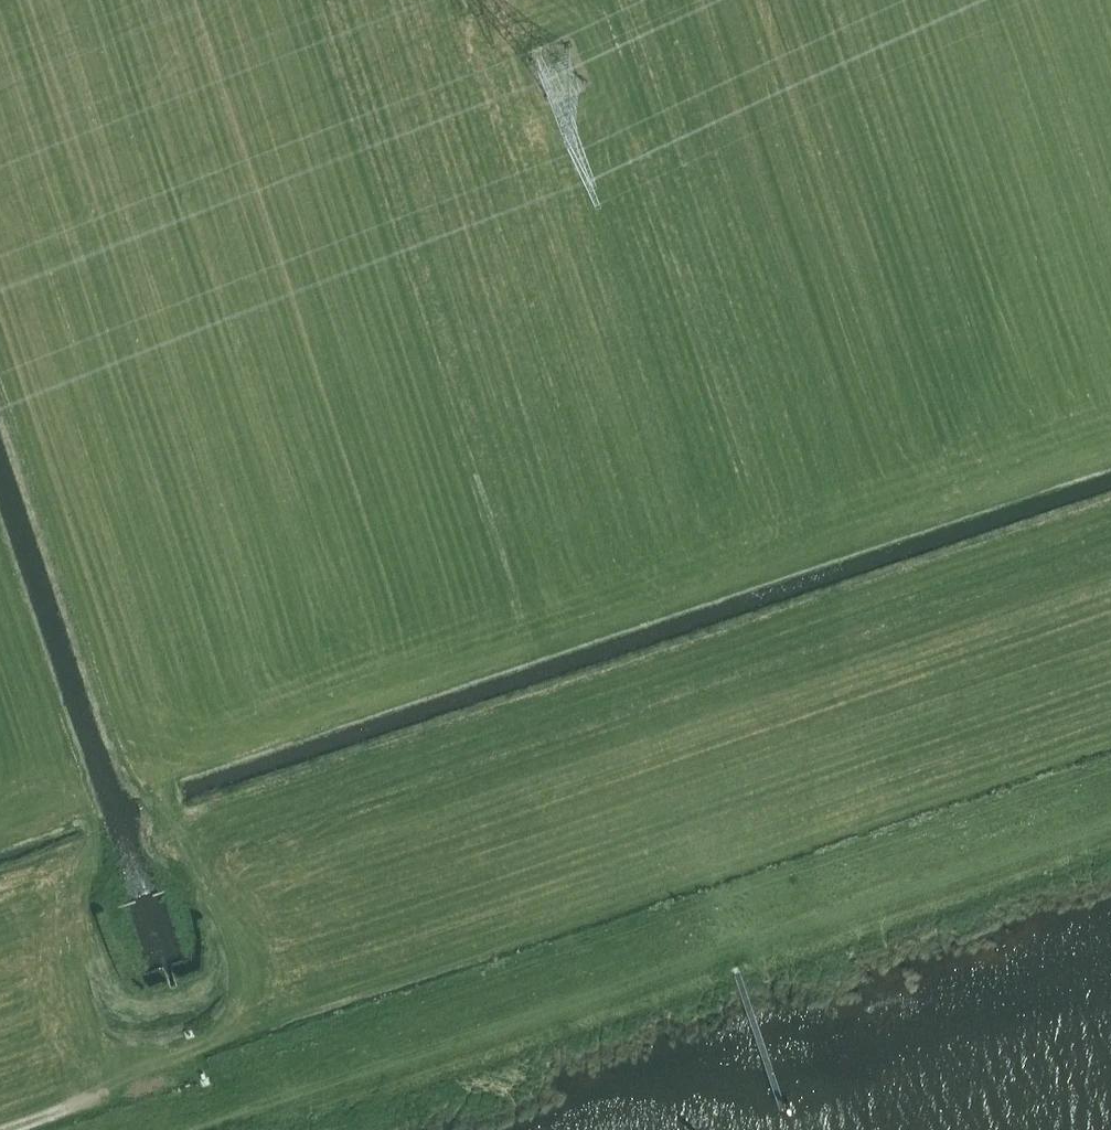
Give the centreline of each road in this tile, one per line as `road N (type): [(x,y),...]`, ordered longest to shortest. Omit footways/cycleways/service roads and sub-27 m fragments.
road 1 (track): [(192,1129),(236,1113),(277,1112),(1110,828)]

